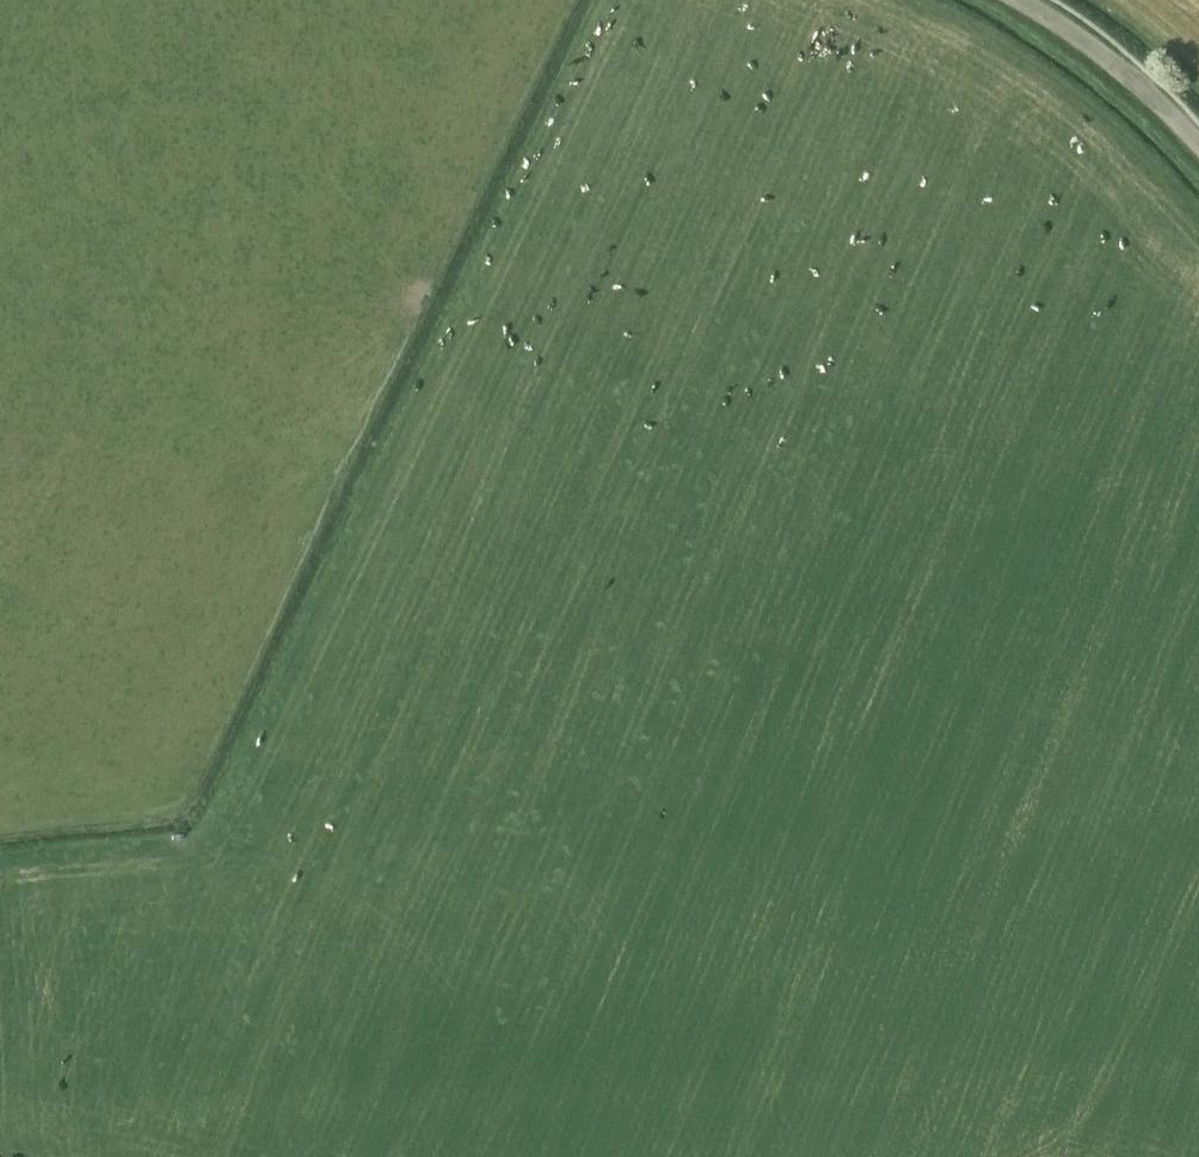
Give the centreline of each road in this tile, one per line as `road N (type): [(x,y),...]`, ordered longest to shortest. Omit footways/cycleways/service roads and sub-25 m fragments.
road 1 (track): [(1198,148),(1091,47),(1014,0)]

